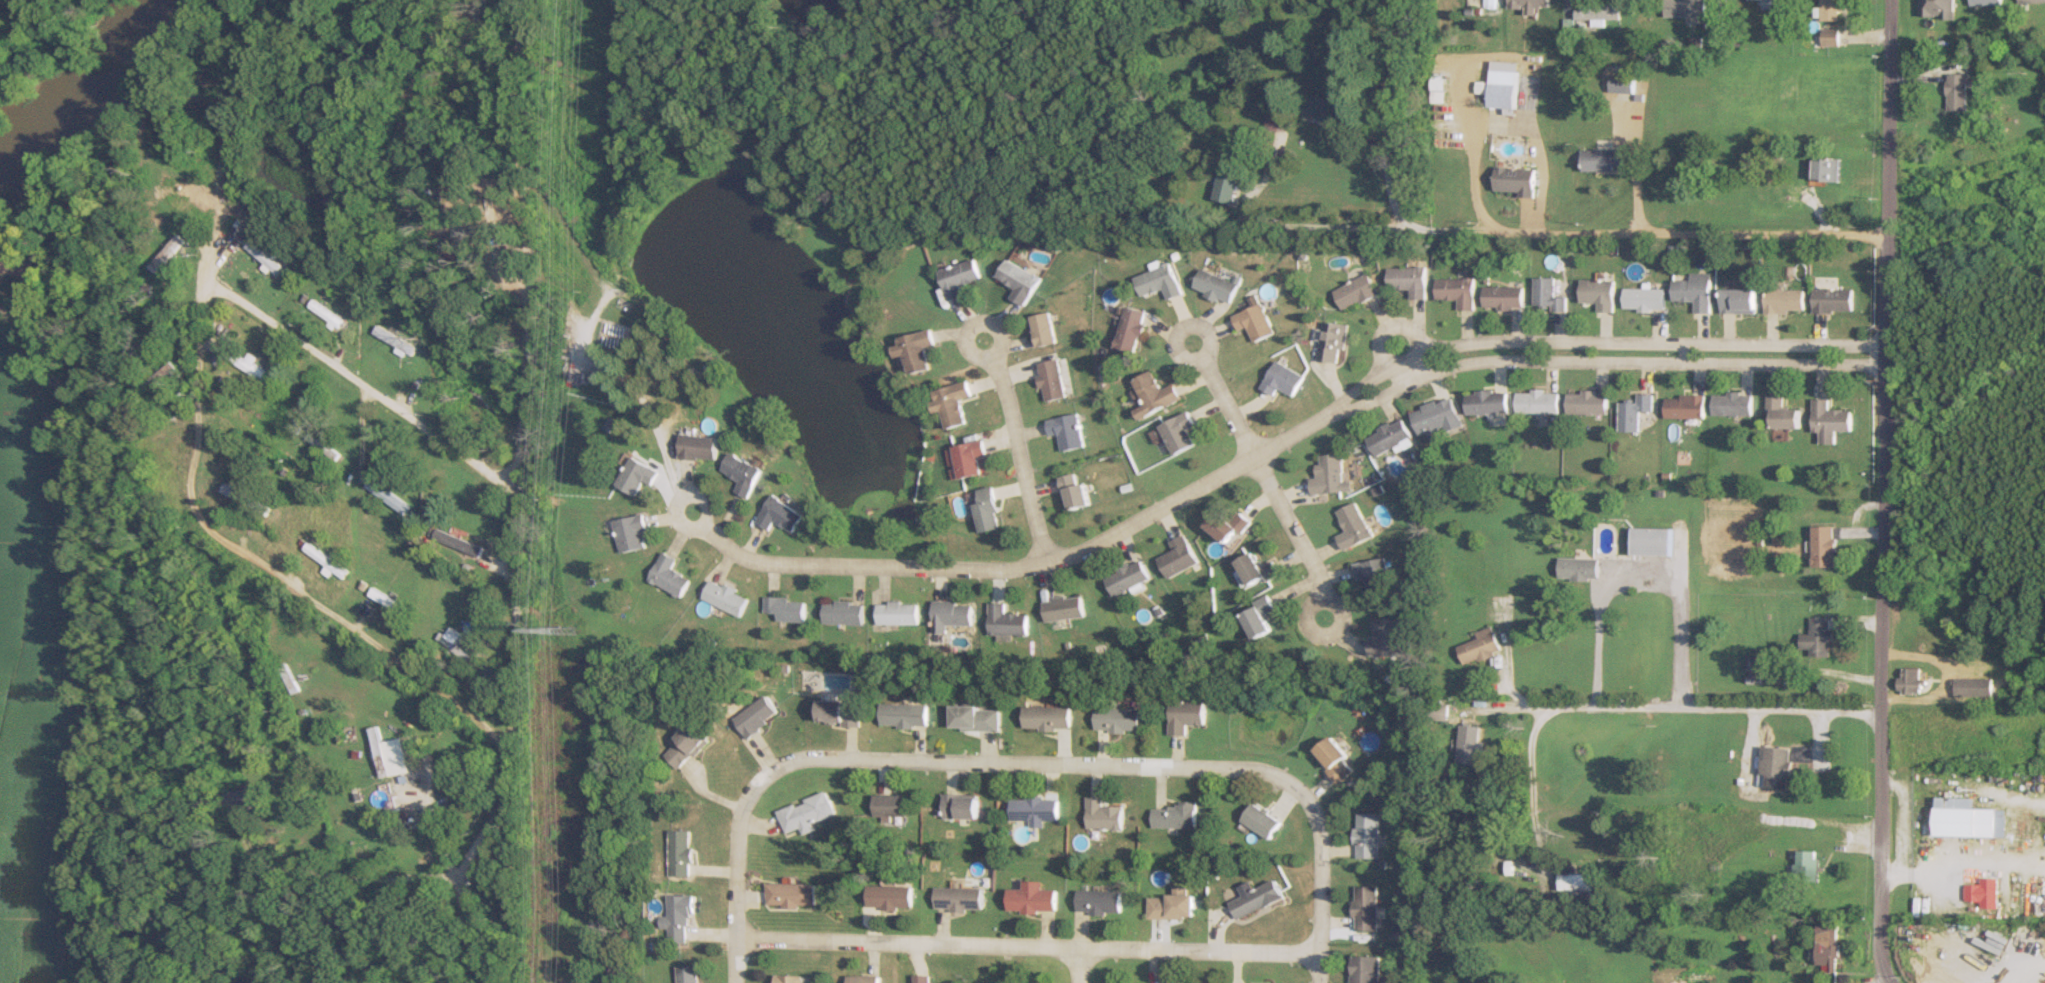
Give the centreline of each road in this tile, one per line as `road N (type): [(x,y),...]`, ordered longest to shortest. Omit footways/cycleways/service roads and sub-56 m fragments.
road 1 (residential): [(1888,355),(1435,360),(1079,554),(1006,569),(758,564),(701,529),(690,510)]
road 2 (residential): [(522,0),(513,138),(528,234),(515,483),(513,769),(499,816),(459,880),(469,959),(490,982)]
road 3 (residential): [(1888,982),(1879,951),(1878,711),(1890,0)]
road 4 (residential): [(736,936),(741,809),(752,789),(804,759),(1252,769),(1286,781),(1312,813),(1317,982)]
road 5 (residential): [(513,769),(480,719),(206,527),(188,494),(206,280)]
road 6 (residential): [(1317,952),(736,936)]
road 7 (residential): [(1888,236),(1415,233)]
road 8 (residential): [(515,483),(206,280)]
road 9 (residential): [(1878,711),(1535,710)]
road 10 (residential): [(1322,620),(1318,582),(1186,342)]
road 11 (residential): [(1045,563),(982,338)]

